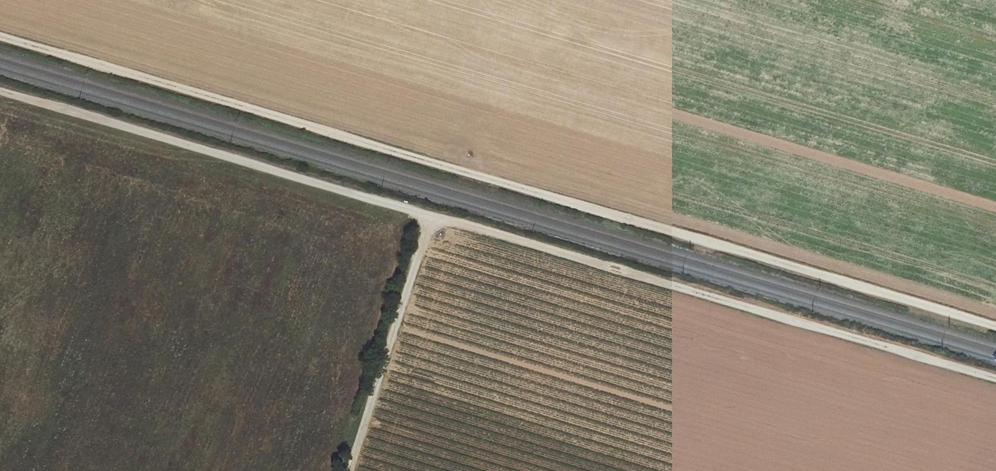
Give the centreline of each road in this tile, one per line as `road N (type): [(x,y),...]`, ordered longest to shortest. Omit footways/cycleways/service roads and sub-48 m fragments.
road 1 (track): [(0,35),(995,325)]
road 2 (track): [(995,381),(0,94)]
road 3 (track): [(431,218),(349,470)]

